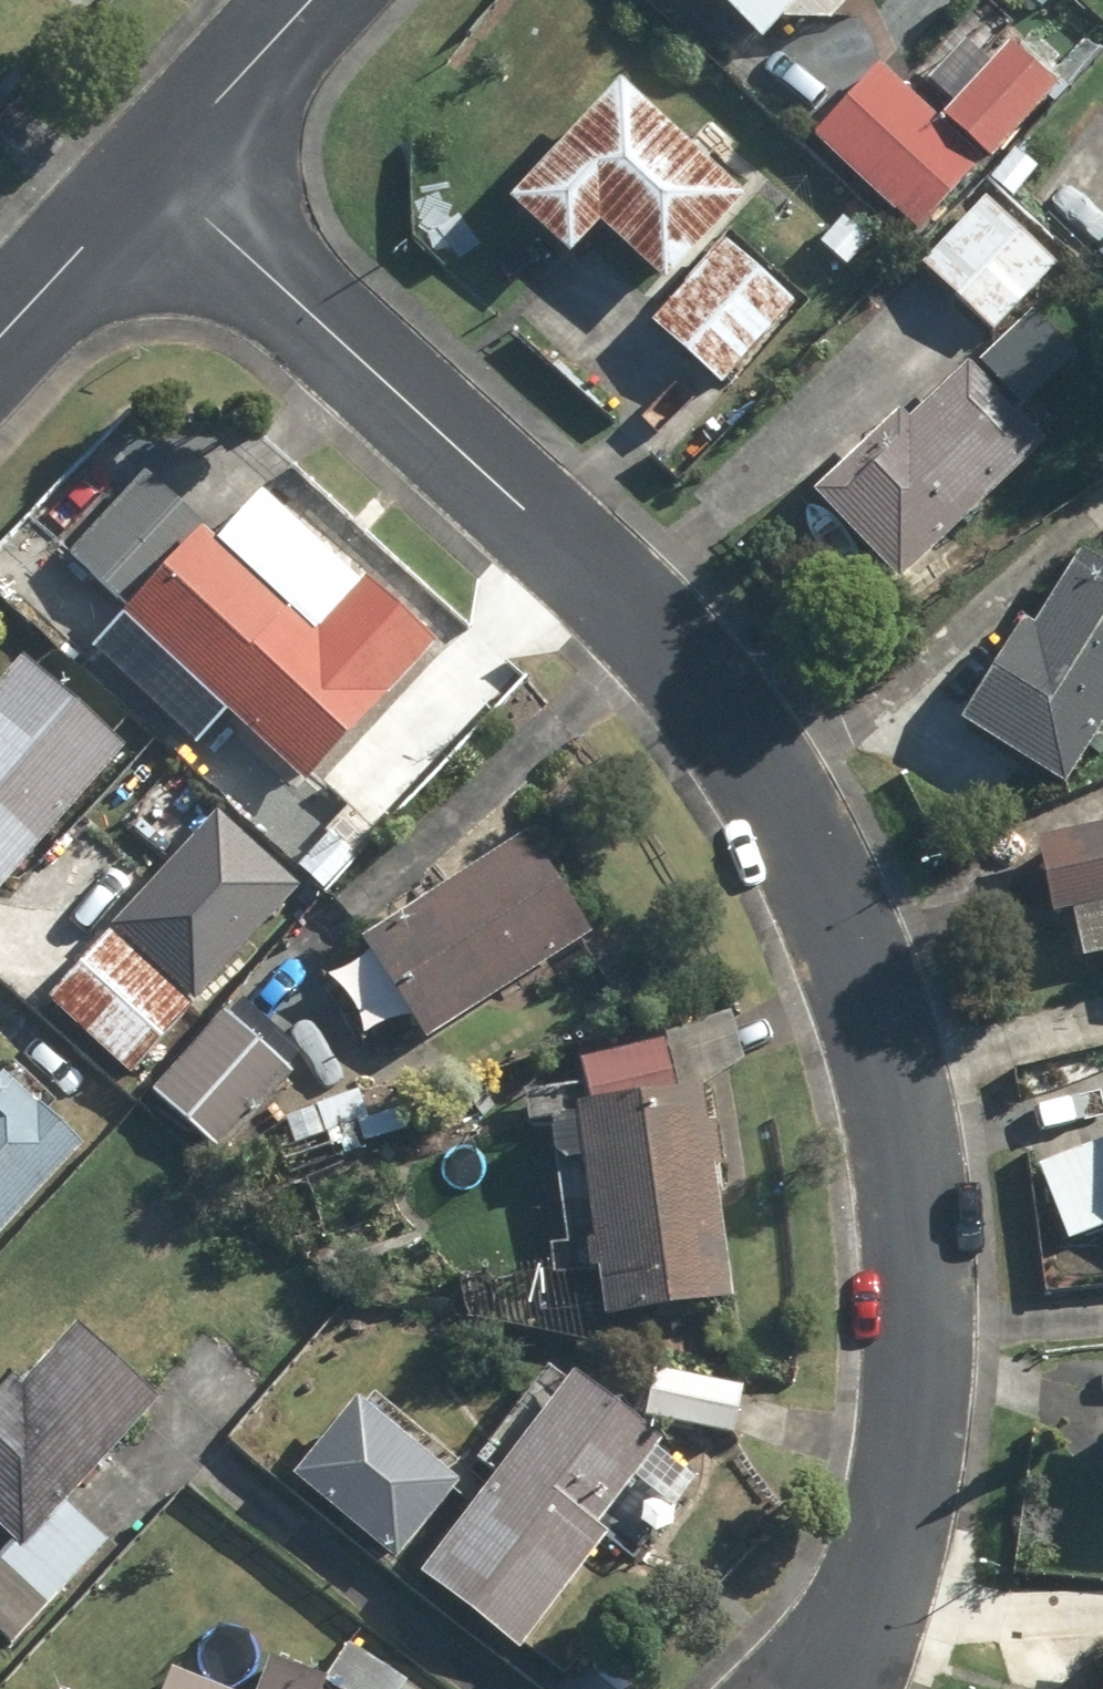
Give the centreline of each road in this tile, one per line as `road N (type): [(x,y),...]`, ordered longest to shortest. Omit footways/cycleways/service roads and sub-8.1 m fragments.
road 1 (residential): [(821,1688),(889,1591),(912,1488),(909,1154),(862,963),(787,817),(688,657),(631,592),(148,177)]
road 2 (residential): [(312,0),(148,177)]
road 3 (residential): [(148,177),(0,338)]

